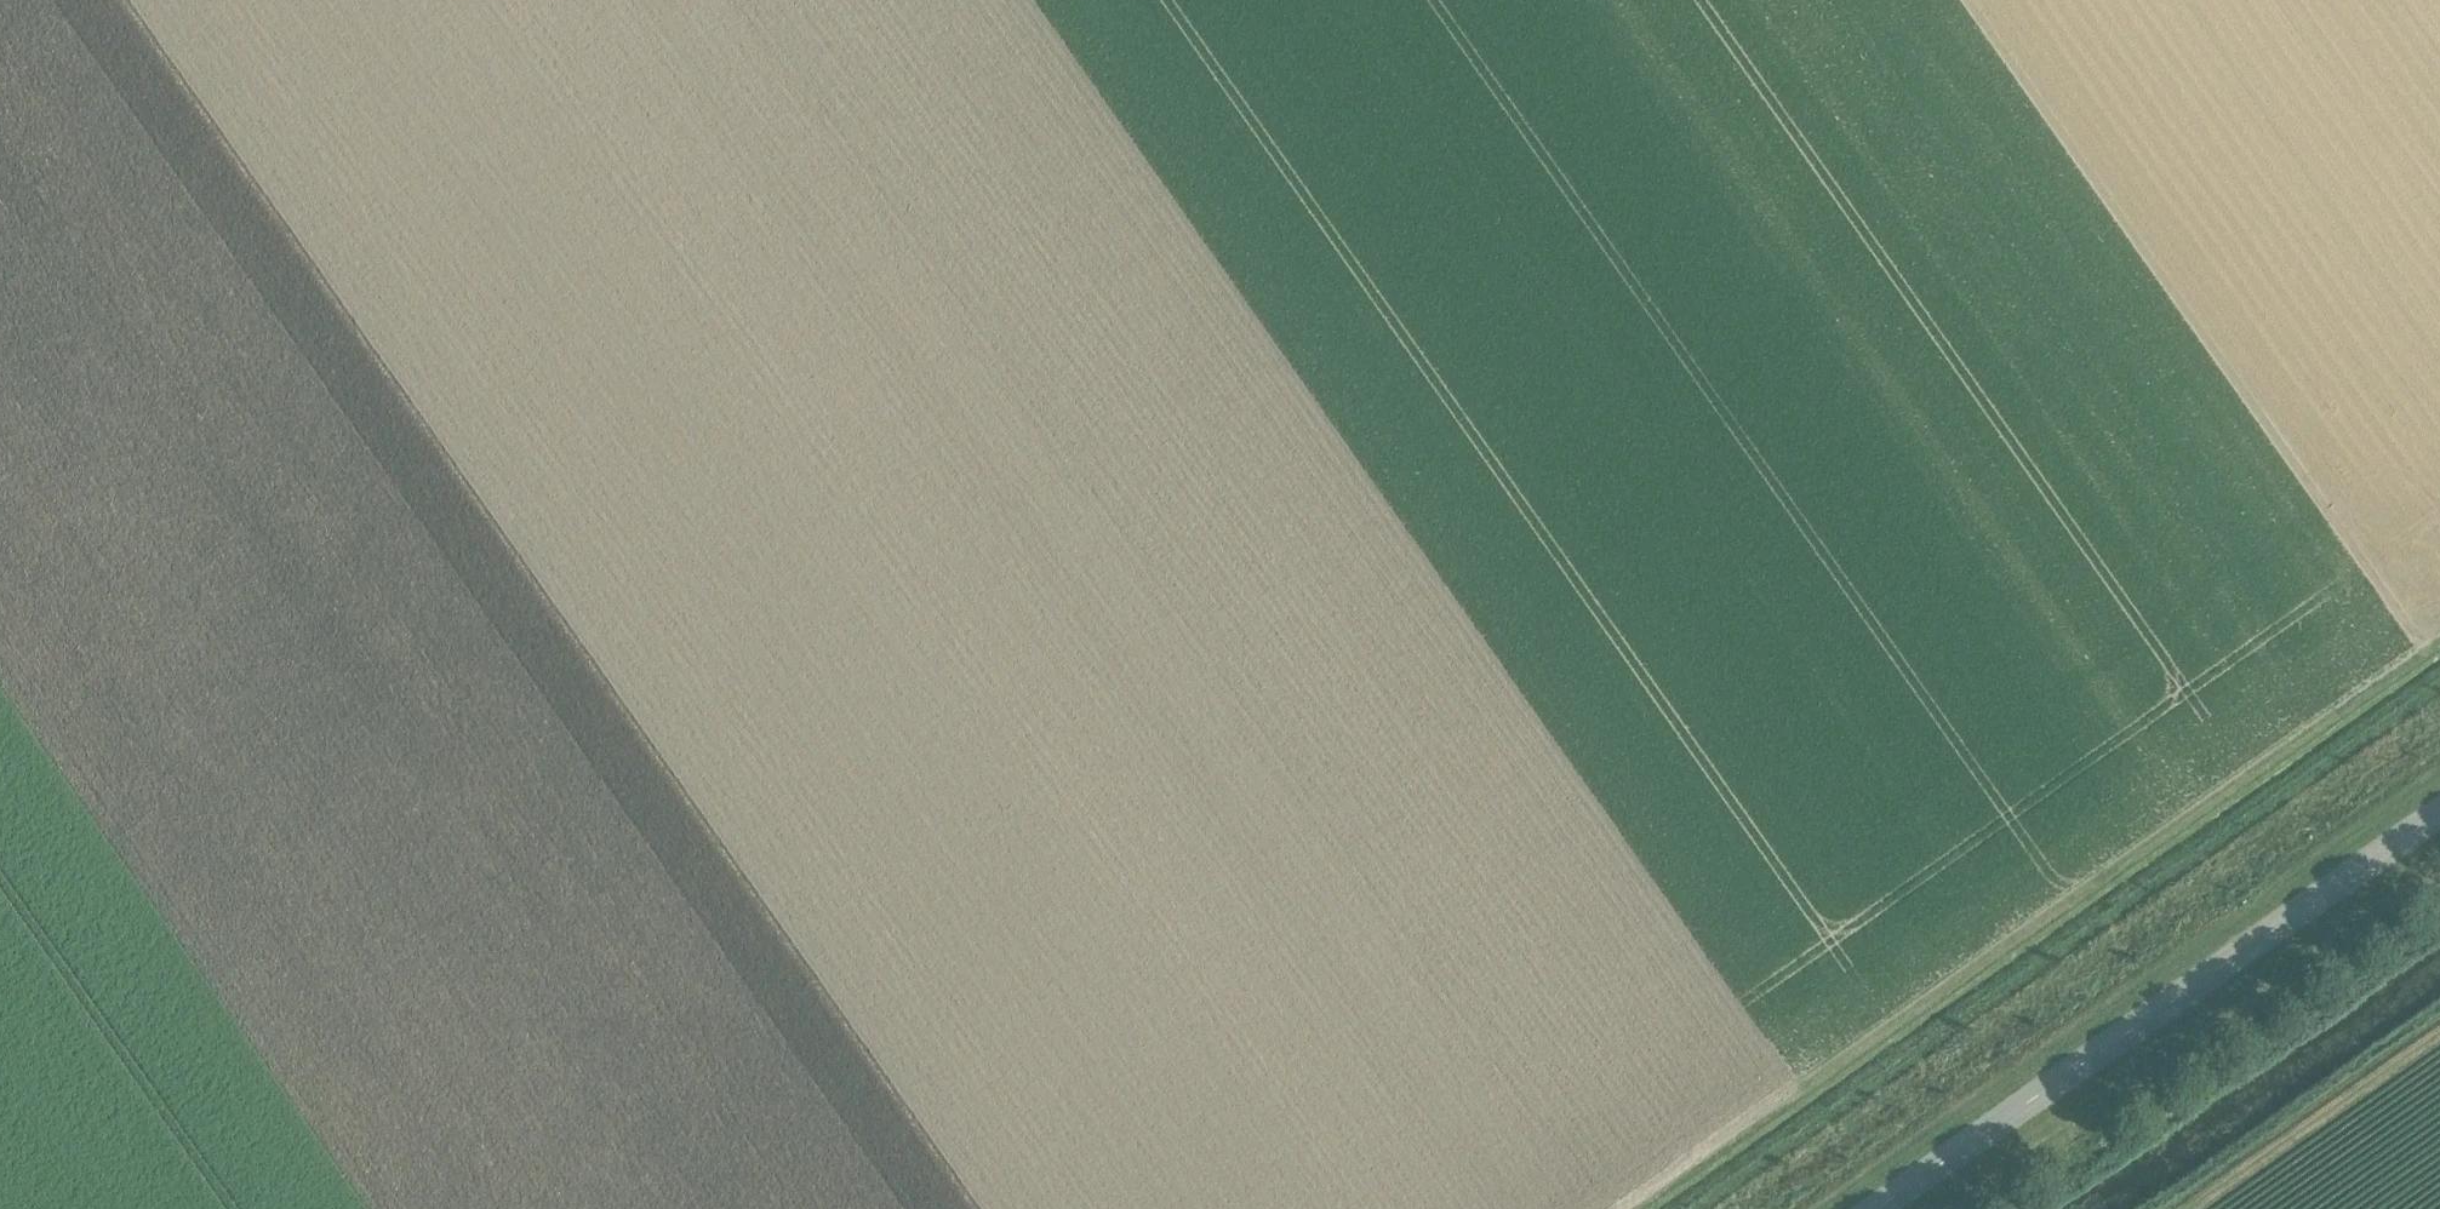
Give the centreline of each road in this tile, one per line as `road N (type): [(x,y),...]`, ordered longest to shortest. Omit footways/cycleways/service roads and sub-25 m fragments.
road 1 (unclassified): [(1881,1208),(2439,816)]

